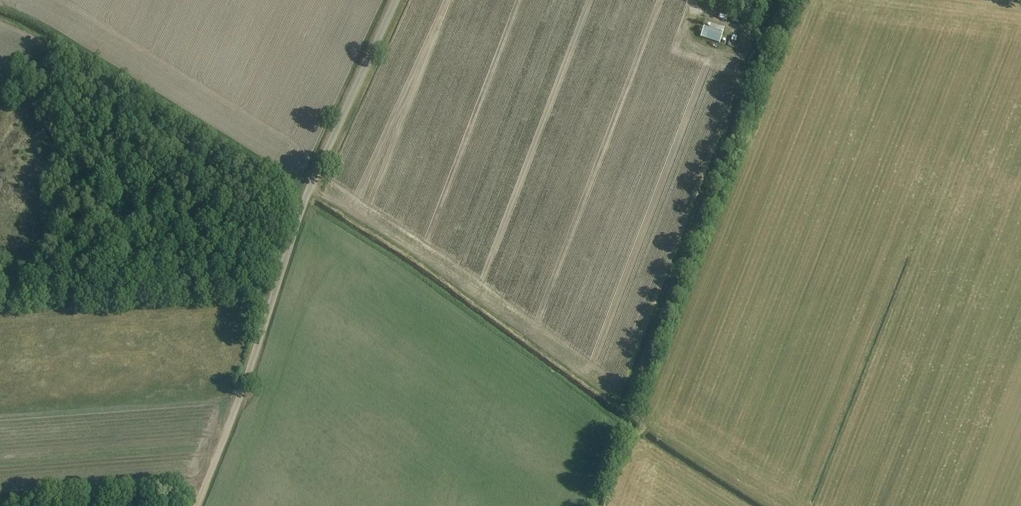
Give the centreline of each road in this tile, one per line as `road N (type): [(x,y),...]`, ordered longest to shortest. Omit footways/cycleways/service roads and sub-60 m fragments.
road 1 (unclassified): [(196,505),(305,201),(396,0)]
road 2 (track): [(800,0),(641,422),(602,505)]

